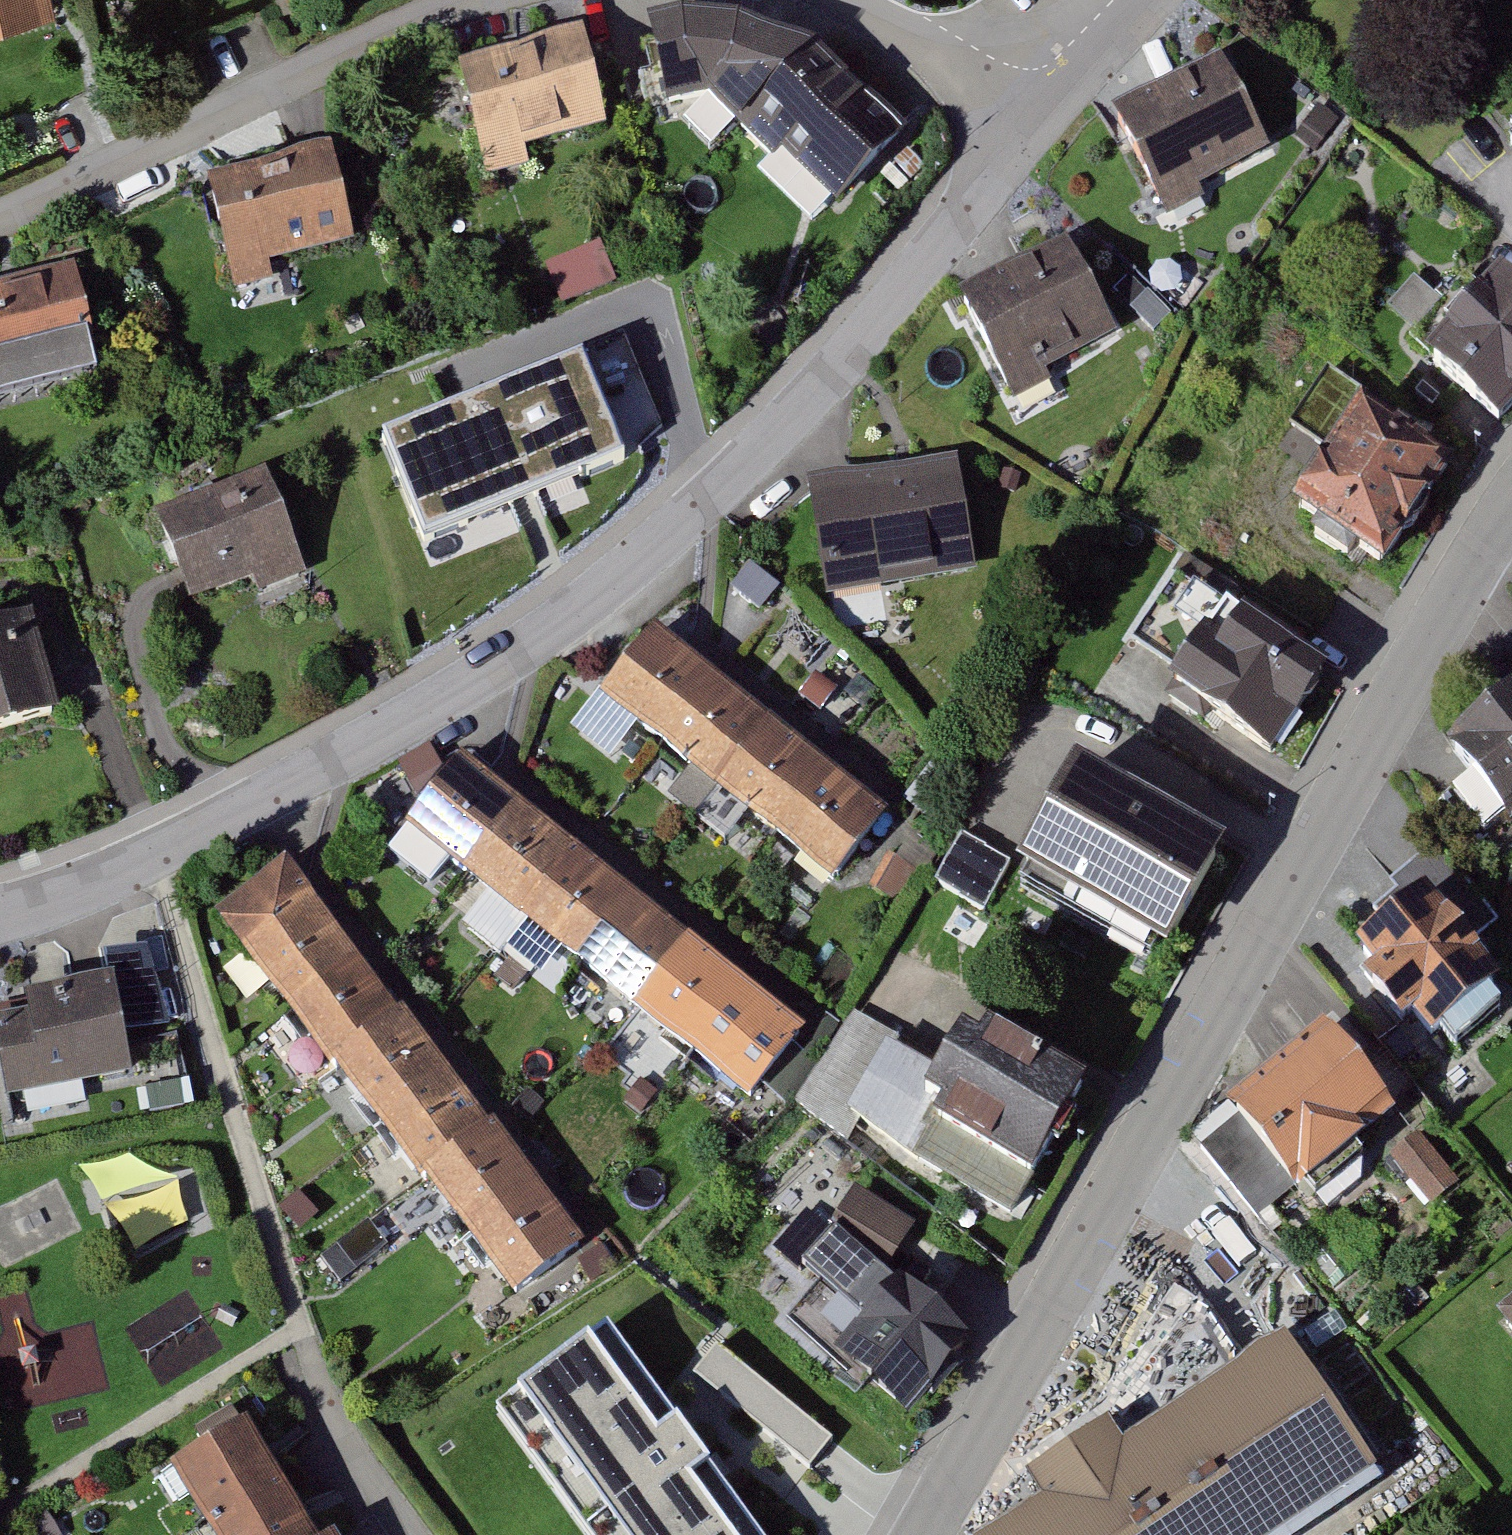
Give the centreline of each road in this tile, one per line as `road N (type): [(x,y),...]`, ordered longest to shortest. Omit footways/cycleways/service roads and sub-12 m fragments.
road 1 (residential): [(0,915),(156,856),(436,701),(651,549),(818,391),(988,183),(1012,122)]
road 2 (residential): [(1511,505),(922,1534)]
road 3 (residential): [(0,214),(403,24),(480,0)]
road 4 (residential): [(833,0),(953,68),(1012,122)]
road 5 (residential): [(1012,122),(1072,88),(1157,0)]

